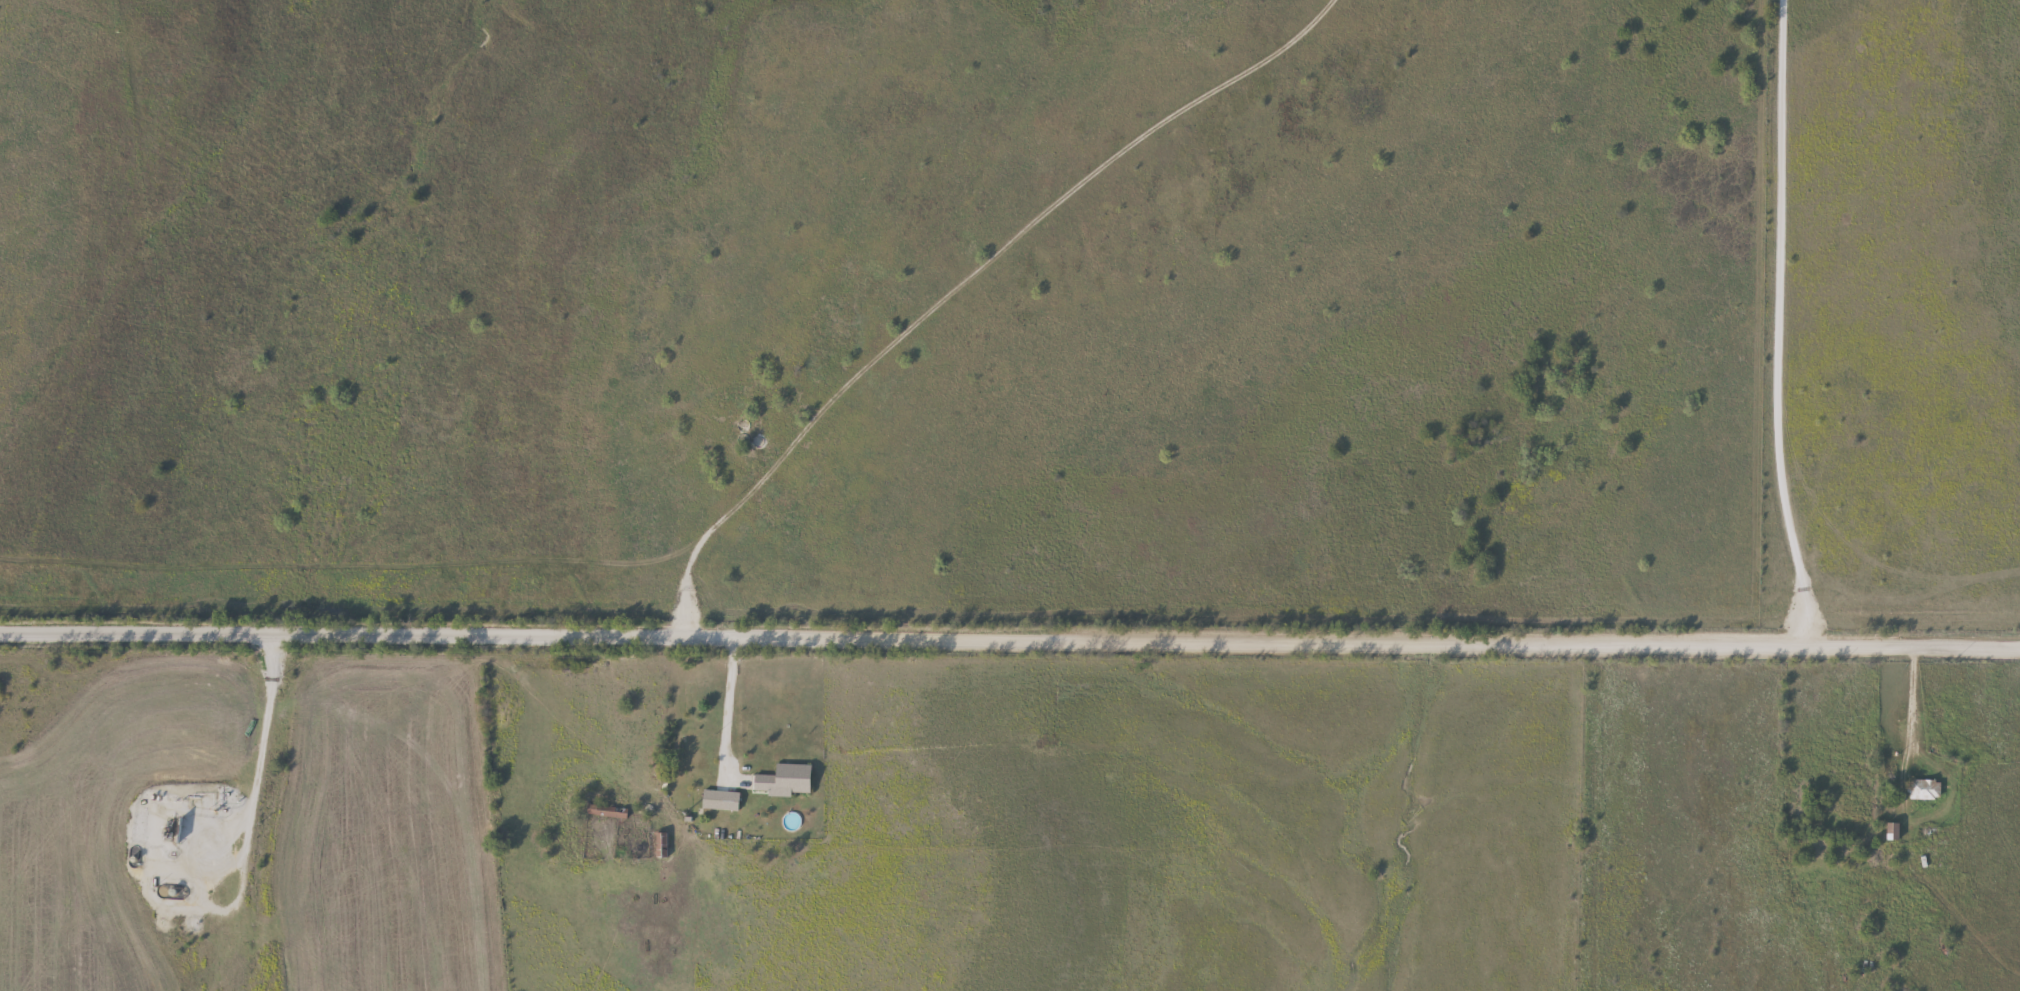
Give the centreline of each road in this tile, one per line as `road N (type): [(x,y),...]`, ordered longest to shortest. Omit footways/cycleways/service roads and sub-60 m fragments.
road 1 (residential): [(2019,640),(1890,650),(703,628),(0,634)]
road 2 (residential): [(703,628),(702,572),(733,495),(1058,245),(1306,0)]

